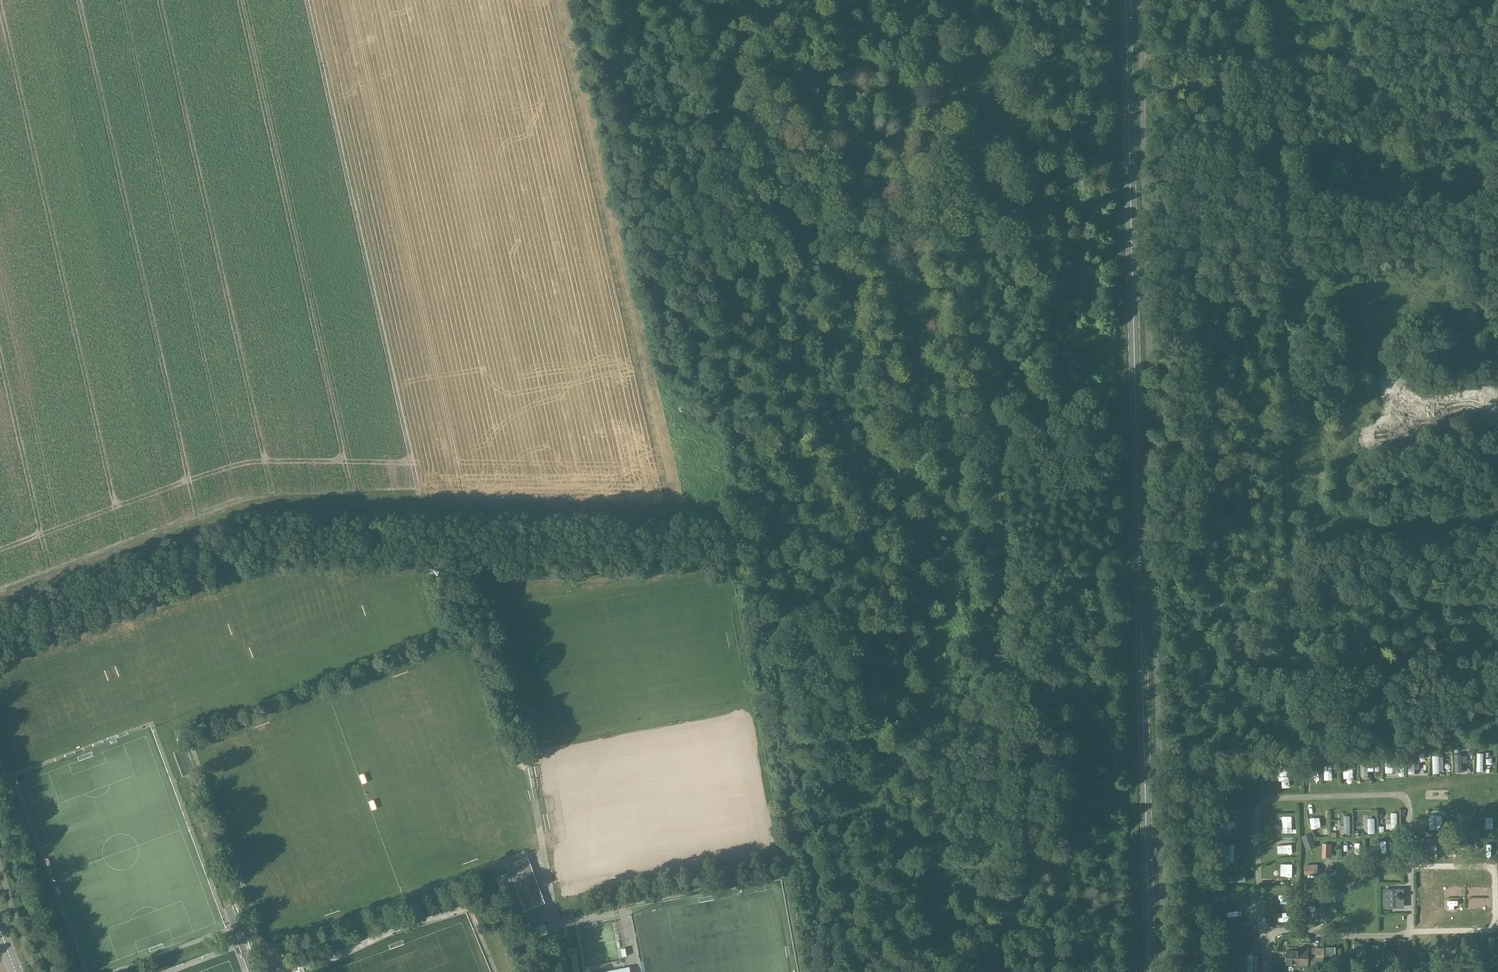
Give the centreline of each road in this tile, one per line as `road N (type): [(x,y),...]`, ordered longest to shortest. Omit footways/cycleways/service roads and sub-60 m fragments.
road 1 (tertiary): [(1150,971),(1126,0)]
road 2 (residential): [(462,71),(576,459),(480,494),(457,481),(313,90)]
road 3 (residential): [(155,124),(281,471),(151,520),(22,171)]
road 4 (residential): [(155,124),(313,90)]
road 5 (residential): [(462,71),(553,61),(539,0)]
road 6 (residential): [(313,90),(462,71)]
road 7 (residential): [(22,171),(155,124)]

